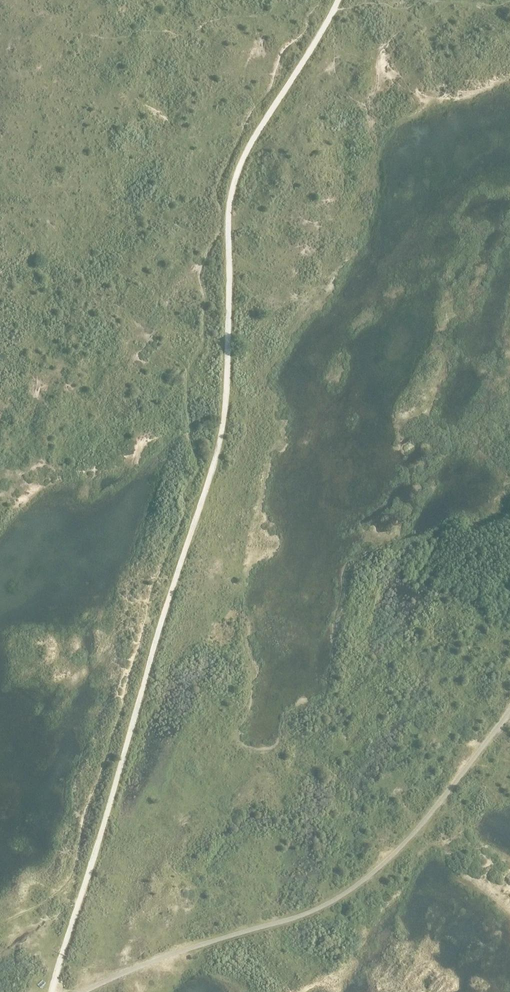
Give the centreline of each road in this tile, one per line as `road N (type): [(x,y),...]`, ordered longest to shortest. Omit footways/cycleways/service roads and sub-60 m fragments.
road 1 (track): [(332,13),(231,173),(222,417),(77,908)]

